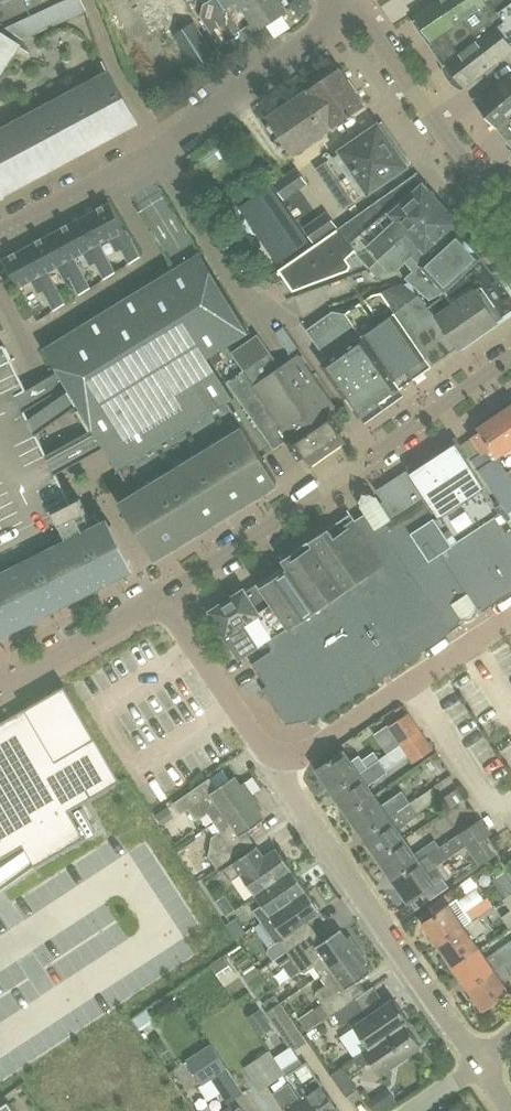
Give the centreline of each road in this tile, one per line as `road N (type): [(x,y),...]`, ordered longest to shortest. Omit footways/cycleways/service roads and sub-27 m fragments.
road 1 (residential): [(160,598),(479,1063)]
road 2 (residential): [(510,357),(160,598)]
road 3 (residential): [(340,0),(361,16),(466,161),(510,206)]
road 4 (residential): [(161,145),(311,40),(331,0)]
road 5 (residential): [(288,322),(236,289),(154,149)]
road 6 (residential): [(0,685),(160,598)]
road 7 (residential): [(82,450),(0,290)]
road 8 (residential): [(0,231),(154,149)]
road 9 (residential): [(161,145),(87,0)]

